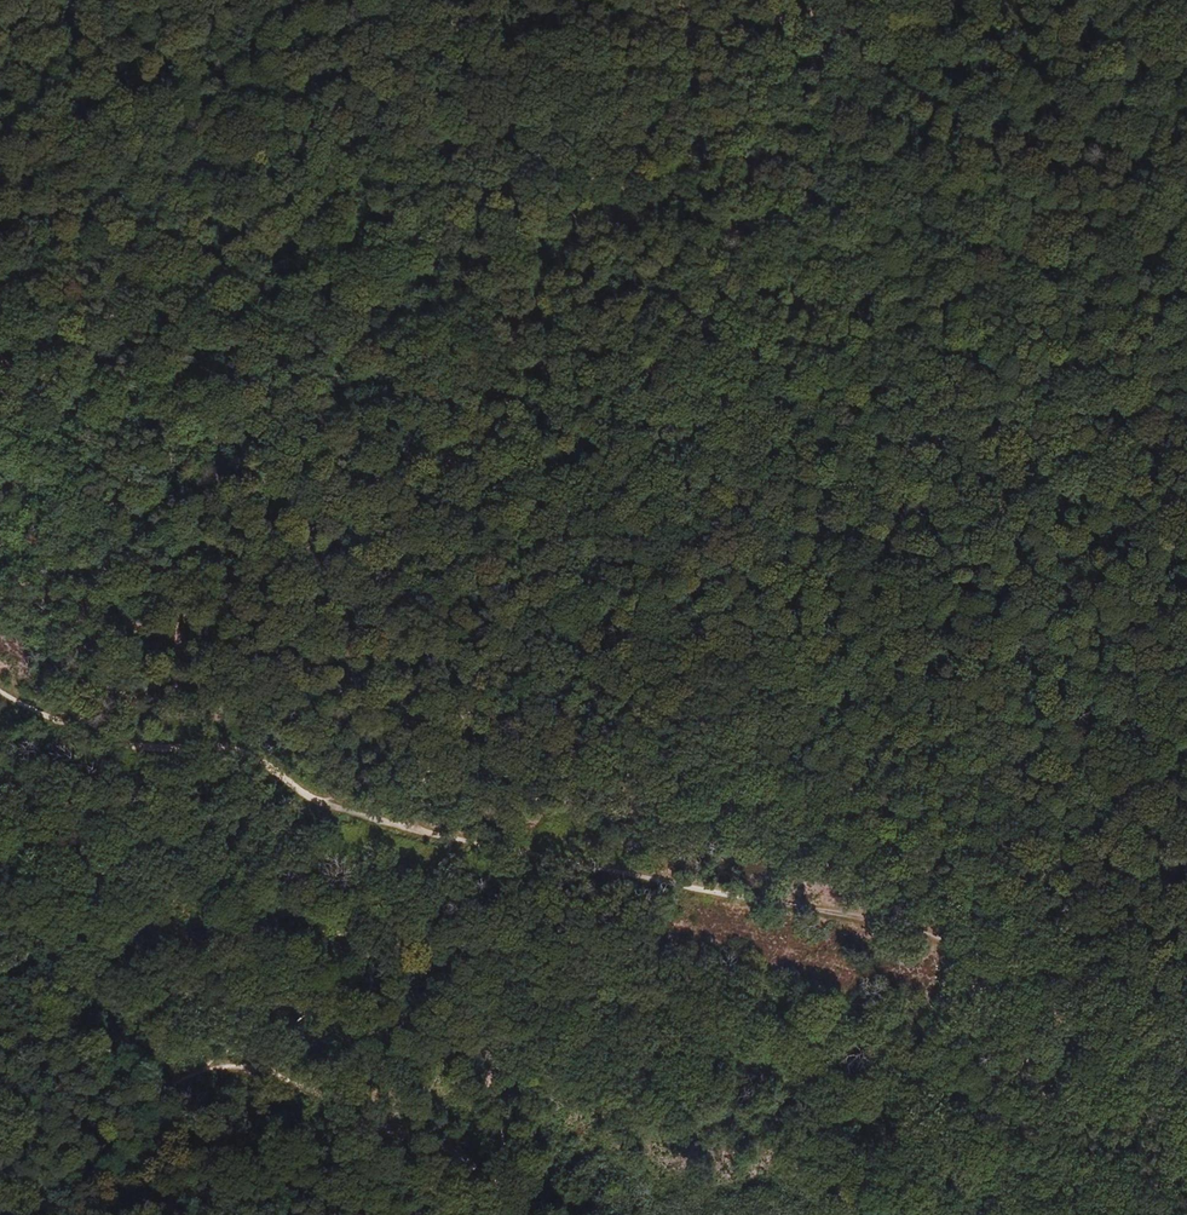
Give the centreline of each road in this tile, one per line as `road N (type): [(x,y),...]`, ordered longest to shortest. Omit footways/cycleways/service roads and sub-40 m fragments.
road 1 (track): [(1186,995),(1142,983),(1080,989),(889,923),(405,828),(292,790),(204,746),(125,746),(41,714),(0,688)]
road 2 (track): [(405,828),(690,269),(858,0)]

